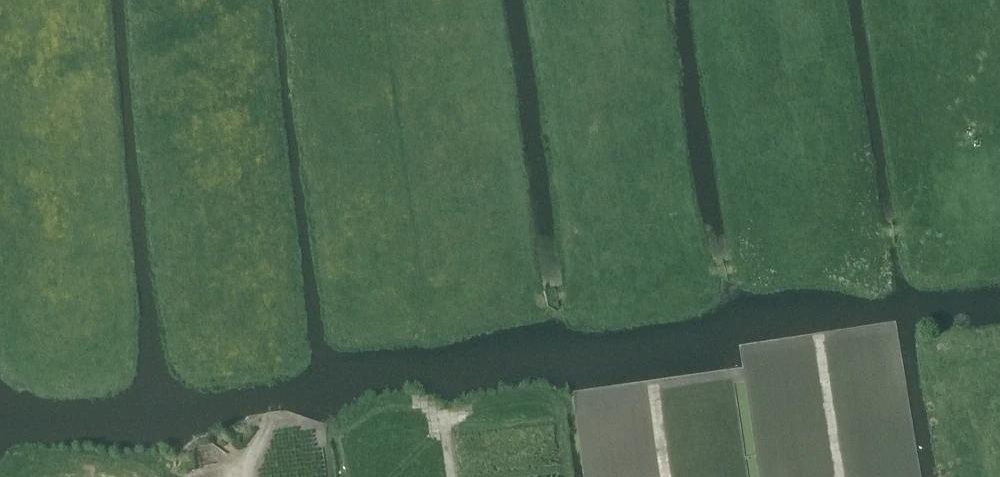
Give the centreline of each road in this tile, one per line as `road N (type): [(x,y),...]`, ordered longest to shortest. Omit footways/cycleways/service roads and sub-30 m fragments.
road 1 (track): [(823,358),(840,476)]

